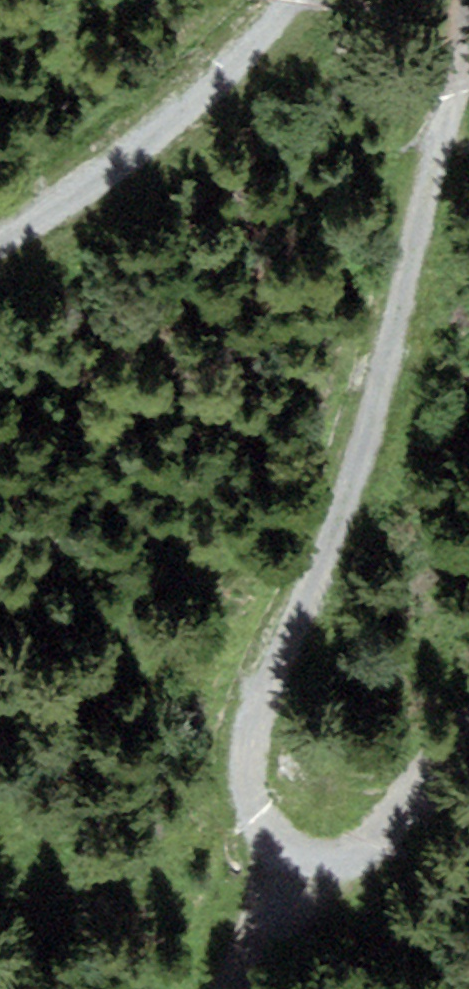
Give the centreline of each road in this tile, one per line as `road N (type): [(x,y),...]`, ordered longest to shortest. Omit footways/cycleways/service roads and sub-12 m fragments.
road 1 (track): [(468,0),(464,51),(329,548),(246,737),(246,815),(270,859),(314,880),(348,875),(468,728)]
road 2 (track): [(0,231),(168,124),(289,27),(309,0)]
road 3 (track): [(220,988),(270,859)]

